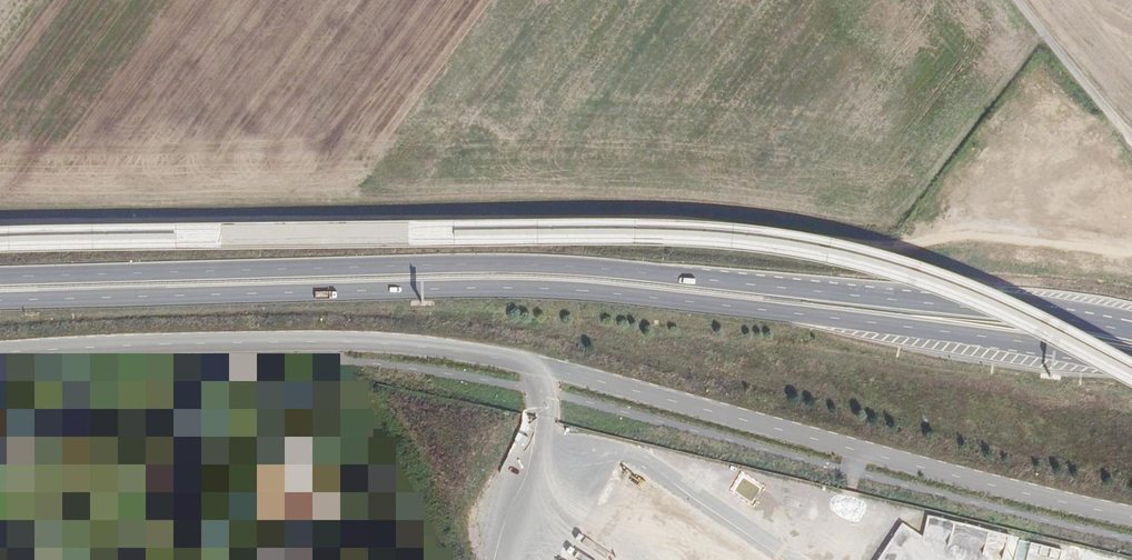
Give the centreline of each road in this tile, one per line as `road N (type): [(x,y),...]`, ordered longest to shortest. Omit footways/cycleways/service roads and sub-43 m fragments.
road 1 (primary): [(0,299),(577,290),(1125,355)]
road 2 (primary): [(1023,315),(563,265),(0,276)]
road 3 (unclassified): [(1016,0),(1131,143)]

